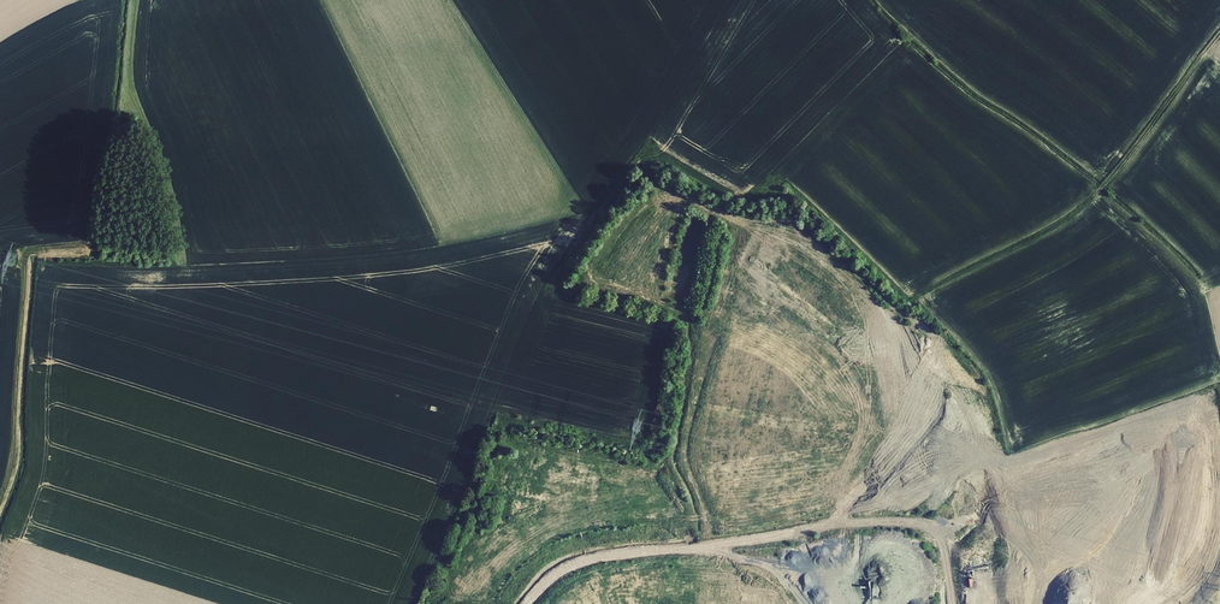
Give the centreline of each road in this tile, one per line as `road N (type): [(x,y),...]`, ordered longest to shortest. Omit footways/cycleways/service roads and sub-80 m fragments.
road 1 (track): [(91,253),(29,260),(16,469),(0,514)]
road 2 (track): [(1219,33),(1082,206)]

